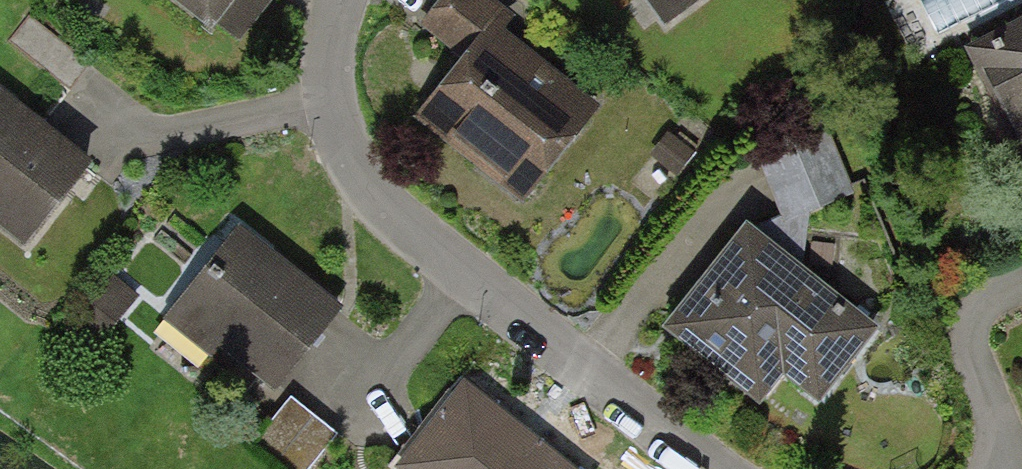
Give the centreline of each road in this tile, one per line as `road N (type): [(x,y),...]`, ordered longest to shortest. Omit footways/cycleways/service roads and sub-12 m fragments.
road 1 (residential): [(342,0),(332,29),(333,105),(363,181),(422,238),(714,468)]

